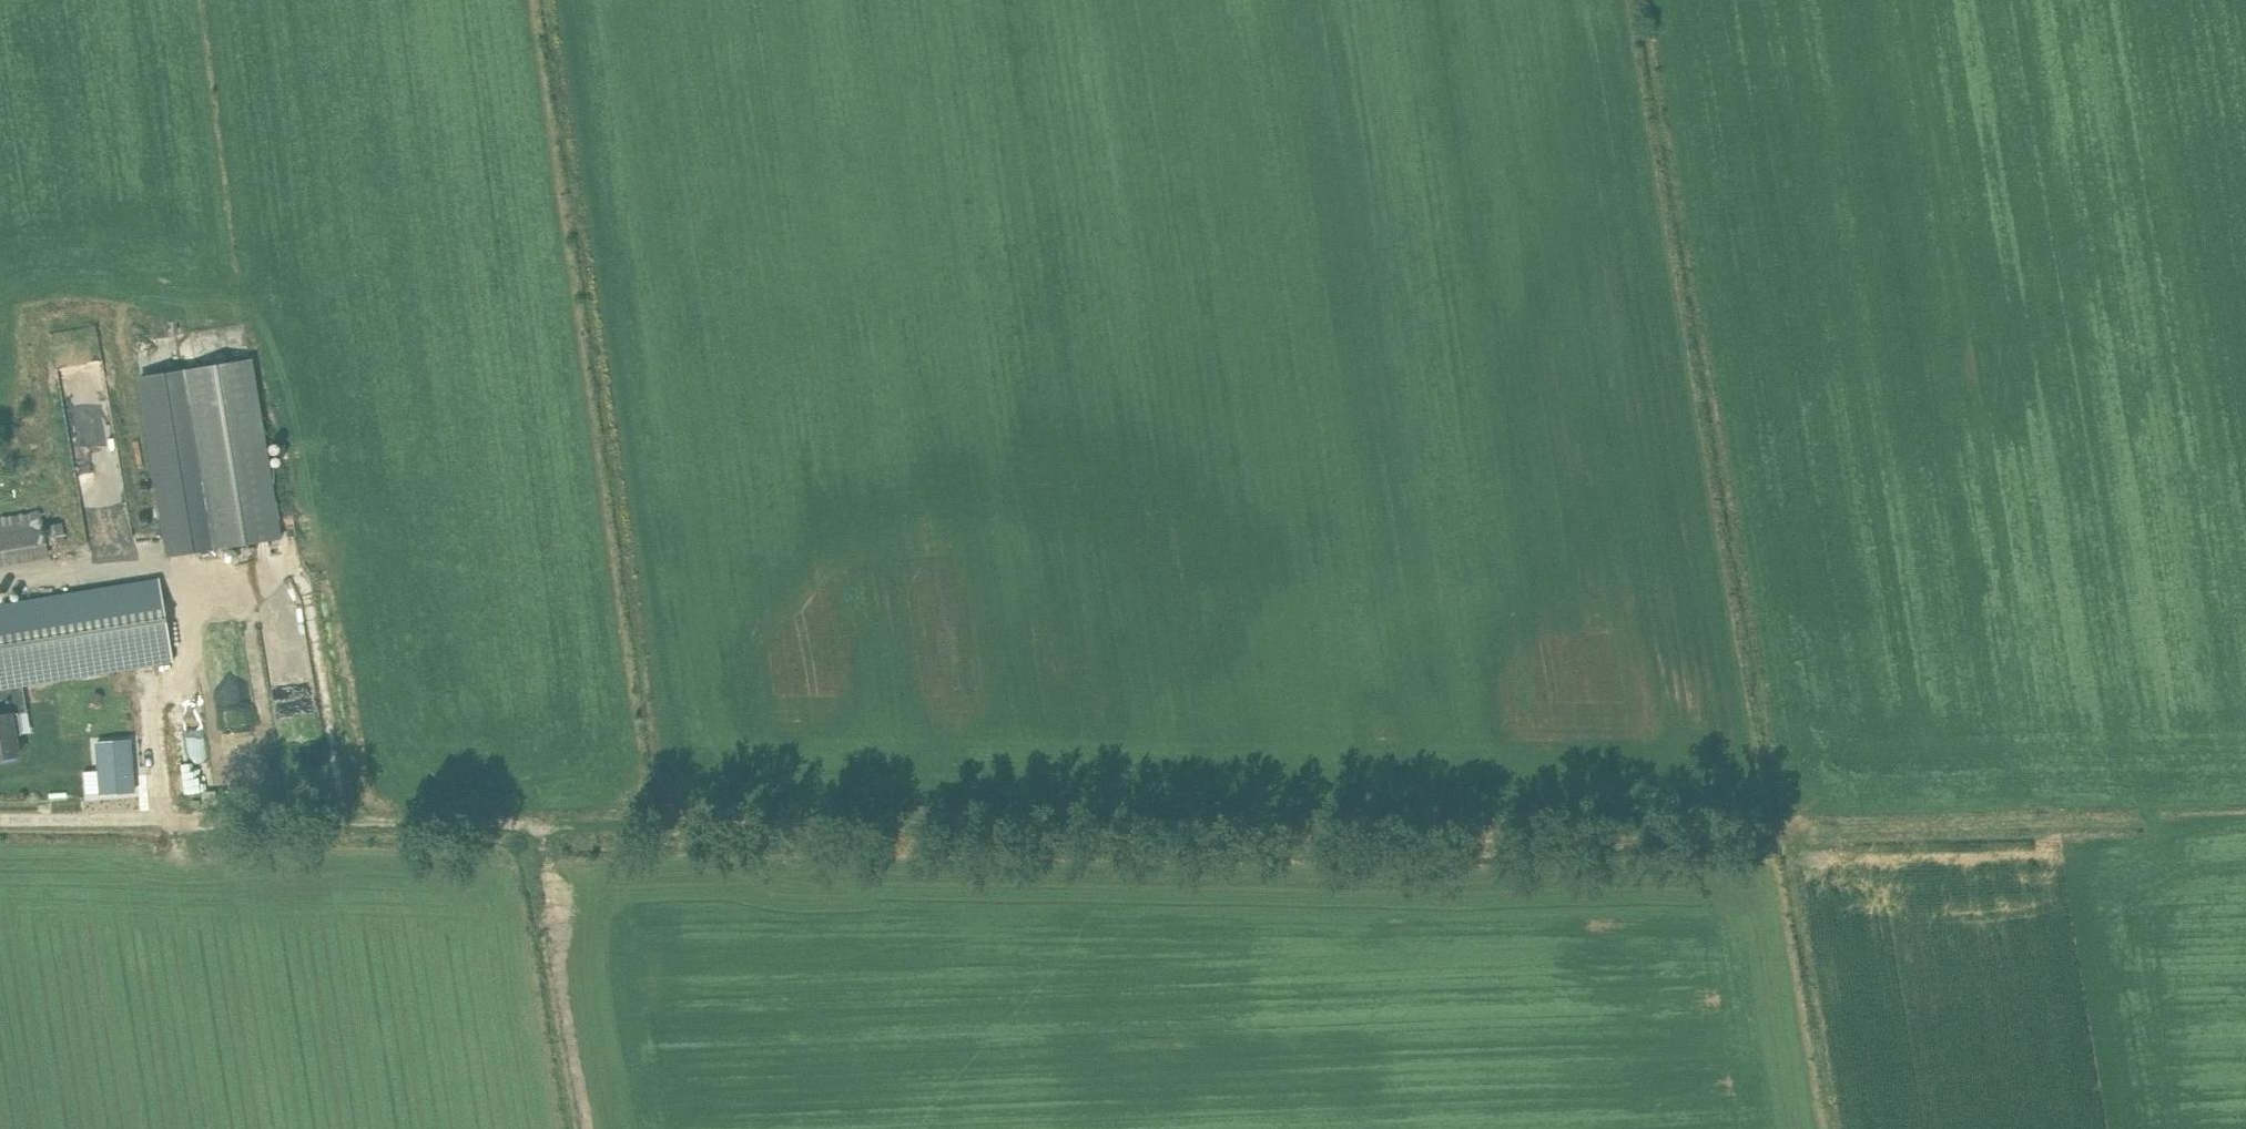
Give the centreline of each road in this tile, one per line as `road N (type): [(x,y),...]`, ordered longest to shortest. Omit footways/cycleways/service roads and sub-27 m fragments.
road 1 (track): [(2245,826),(164,820)]

